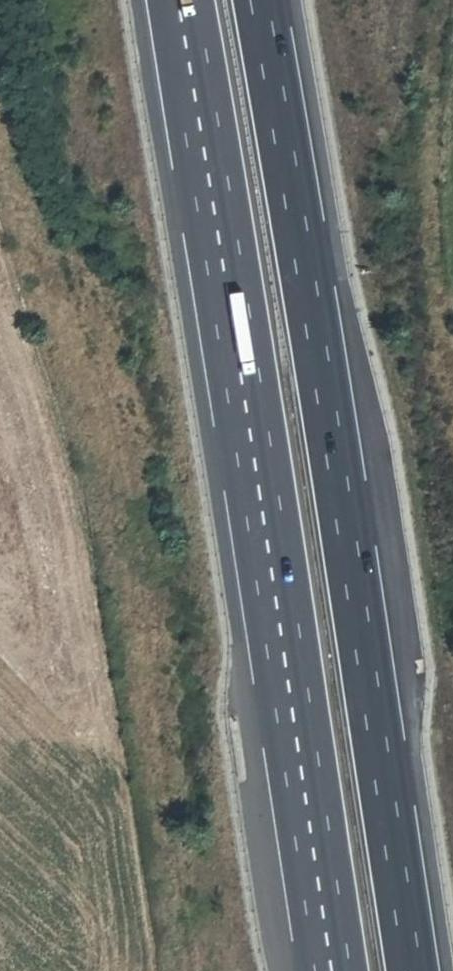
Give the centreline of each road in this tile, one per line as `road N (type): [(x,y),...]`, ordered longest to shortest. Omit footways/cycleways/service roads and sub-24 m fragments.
road 1 (motorway): [(414,970),(259,0)]
road 2 (motorway): [(183,0),(333,970)]
road 3 (track): [(184,970),(195,946),(188,873),(102,442),(0,139)]

